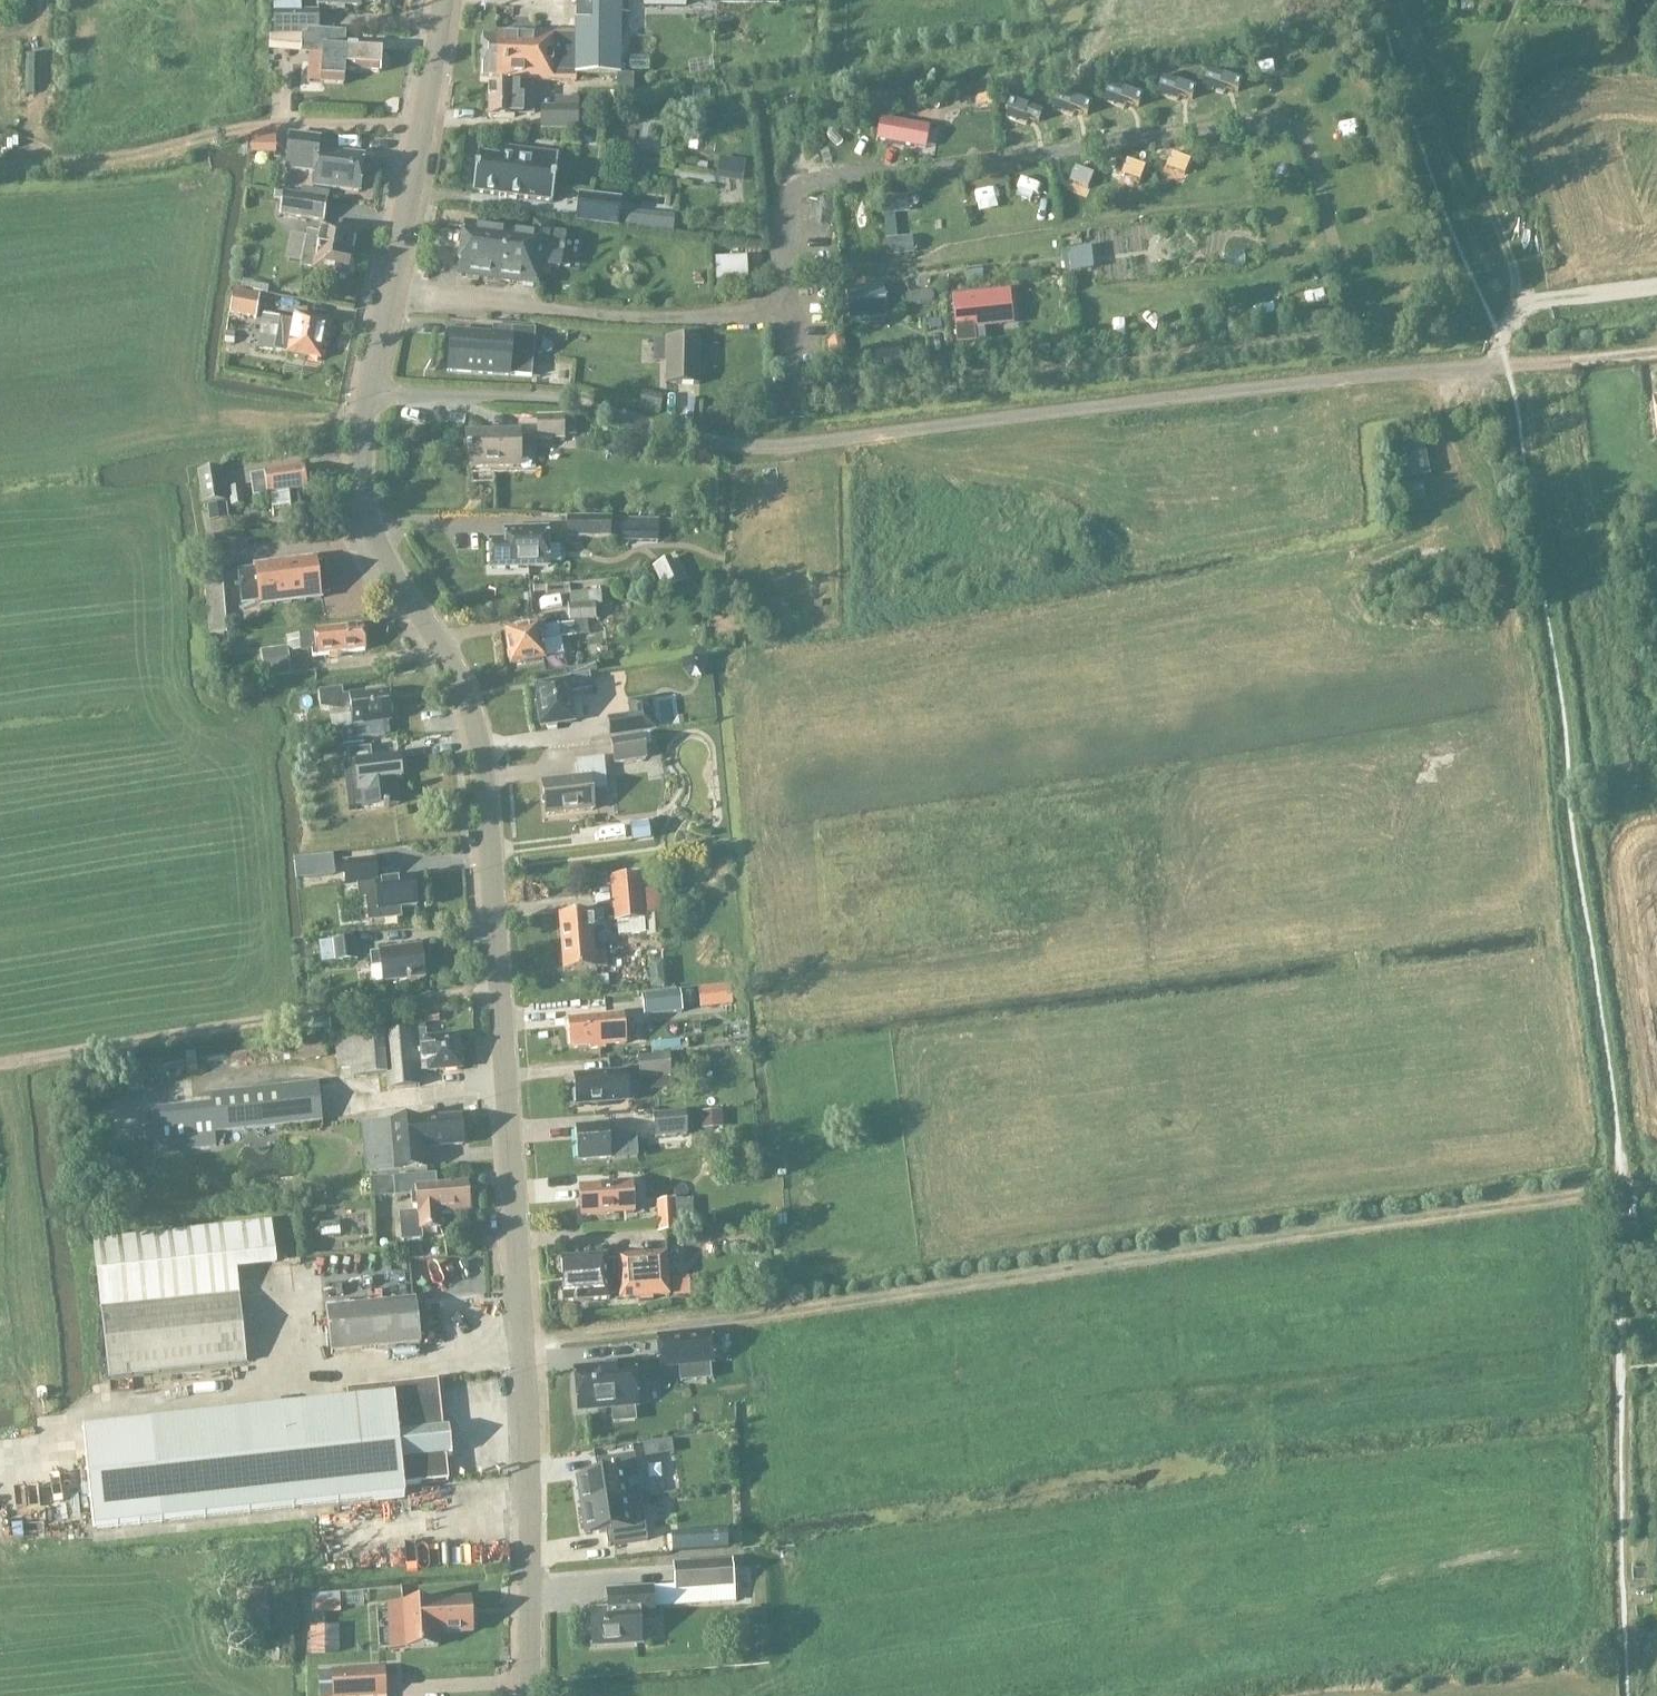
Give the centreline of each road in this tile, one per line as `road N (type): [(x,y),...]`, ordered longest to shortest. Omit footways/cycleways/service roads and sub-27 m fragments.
road 1 (tertiary): [(529,1695),(522,1347),(483,764),(459,674),(369,527),(355,471),(449,0)]
road 2 (track): [(0,1066),(499,991)]
road 3 (track): [(0,167),(124,156),(287,124),(424,129)]

